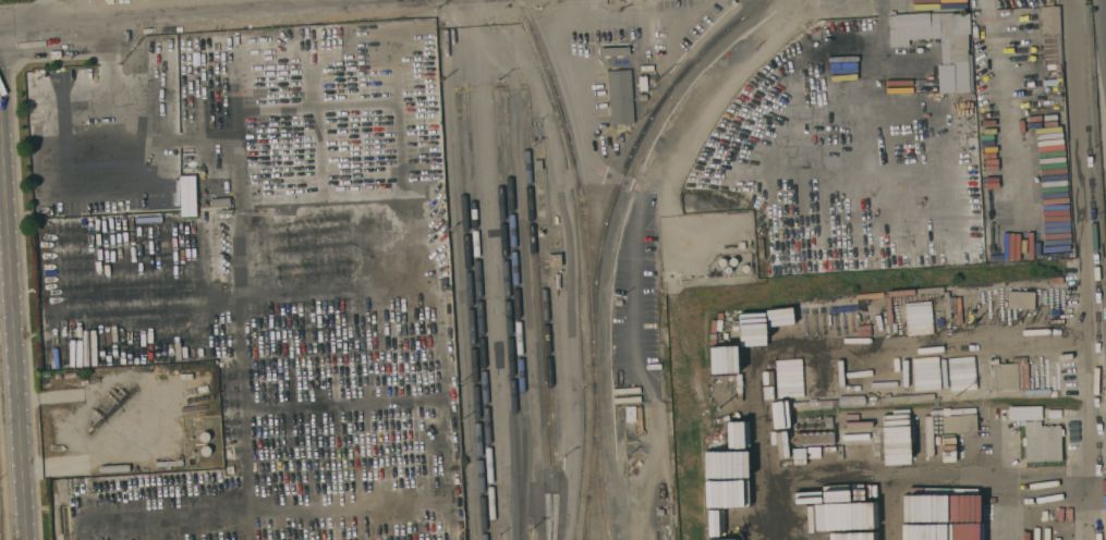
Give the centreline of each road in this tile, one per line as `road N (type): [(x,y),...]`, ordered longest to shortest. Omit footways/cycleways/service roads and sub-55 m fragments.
road 1 (secondary): [(0,33),(485,0)]
road 2 (tertiary): [(26,539),(0,106)]

